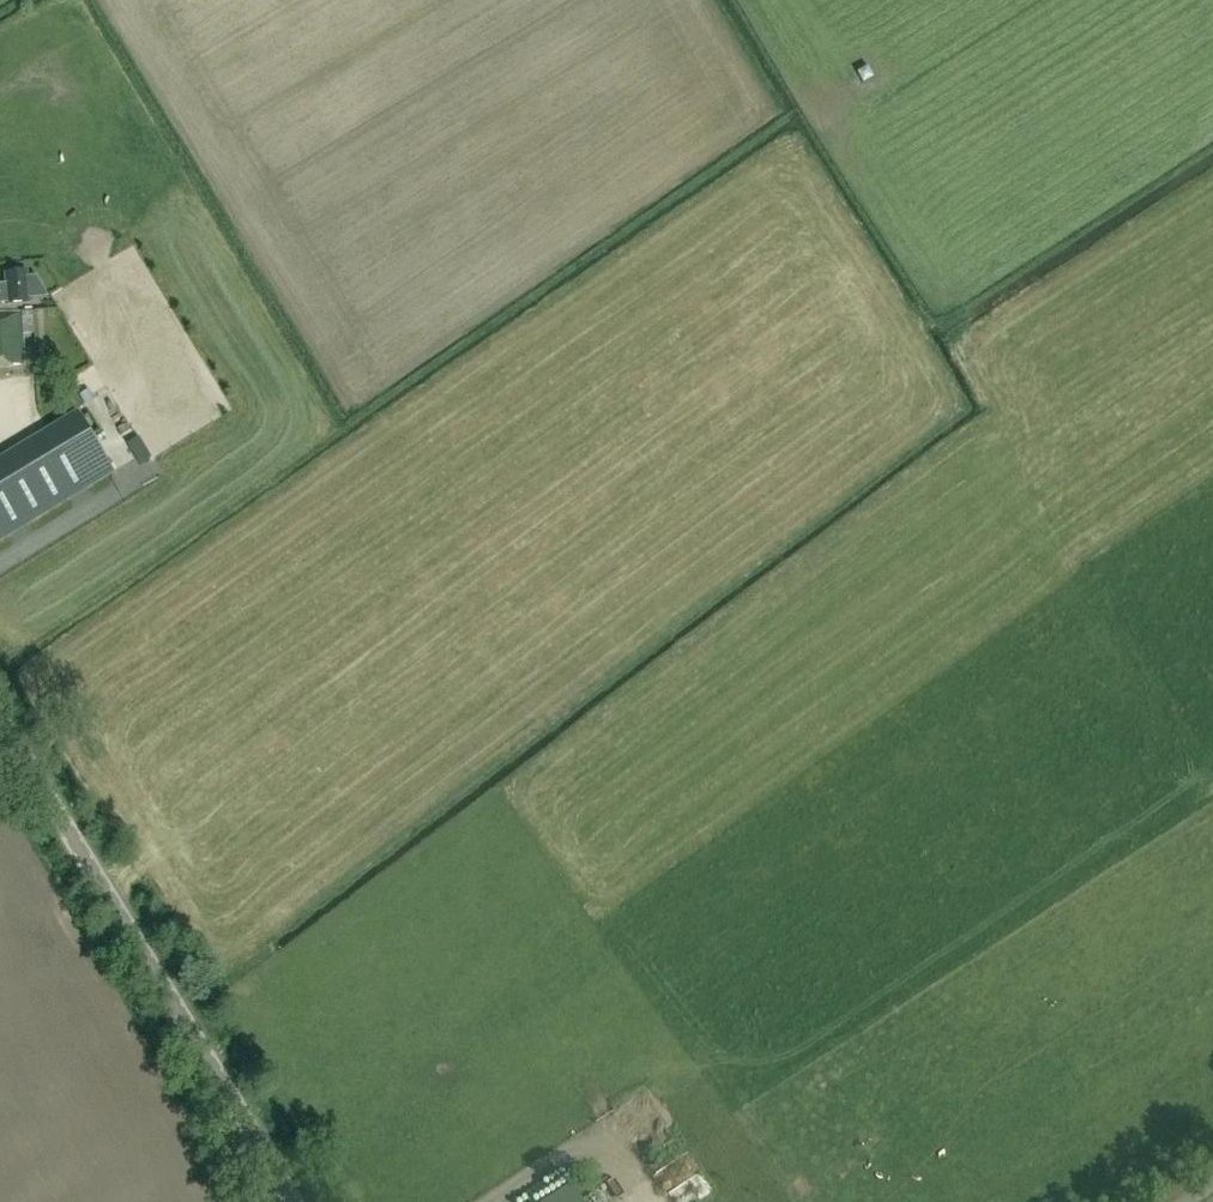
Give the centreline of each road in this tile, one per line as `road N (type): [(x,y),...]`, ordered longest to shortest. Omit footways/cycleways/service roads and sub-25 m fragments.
road 1 (unclassified): [(297,1201),(0,722)]

